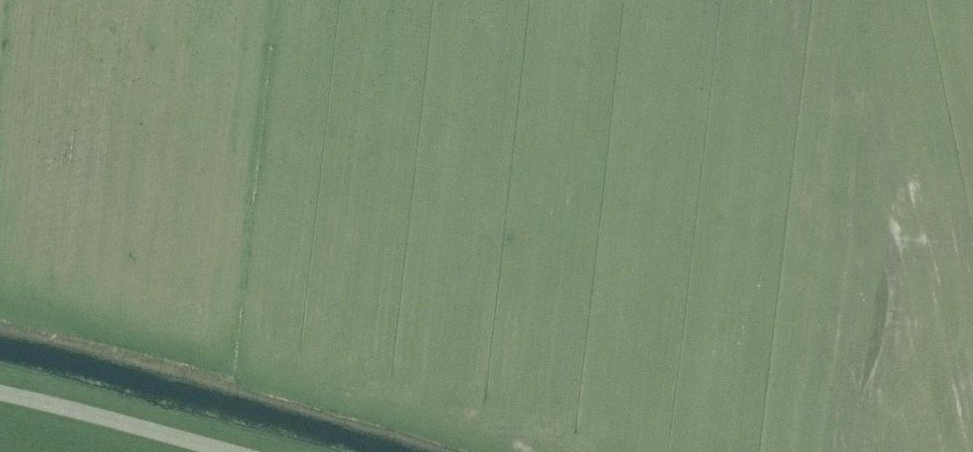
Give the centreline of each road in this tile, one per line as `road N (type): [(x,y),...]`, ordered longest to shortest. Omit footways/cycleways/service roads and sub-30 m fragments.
road 1 (unclassified): [(206,451),(0,398)]

